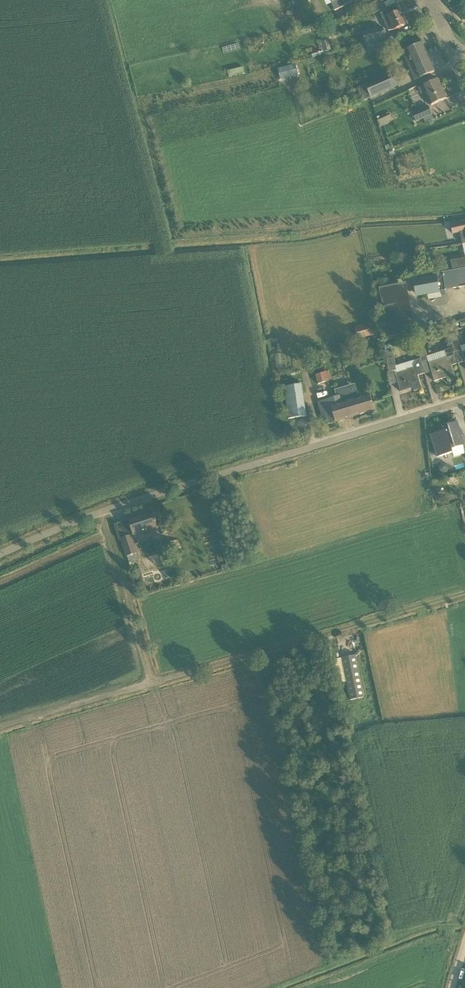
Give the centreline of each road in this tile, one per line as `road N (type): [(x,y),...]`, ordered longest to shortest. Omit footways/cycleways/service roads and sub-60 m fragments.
road 1 (unclassified): [(464,399),(101,512),(0,555)]
road 2 (track): [(0,726),(464,592)]
road 3 (track): [(101,512),(147,682)]

